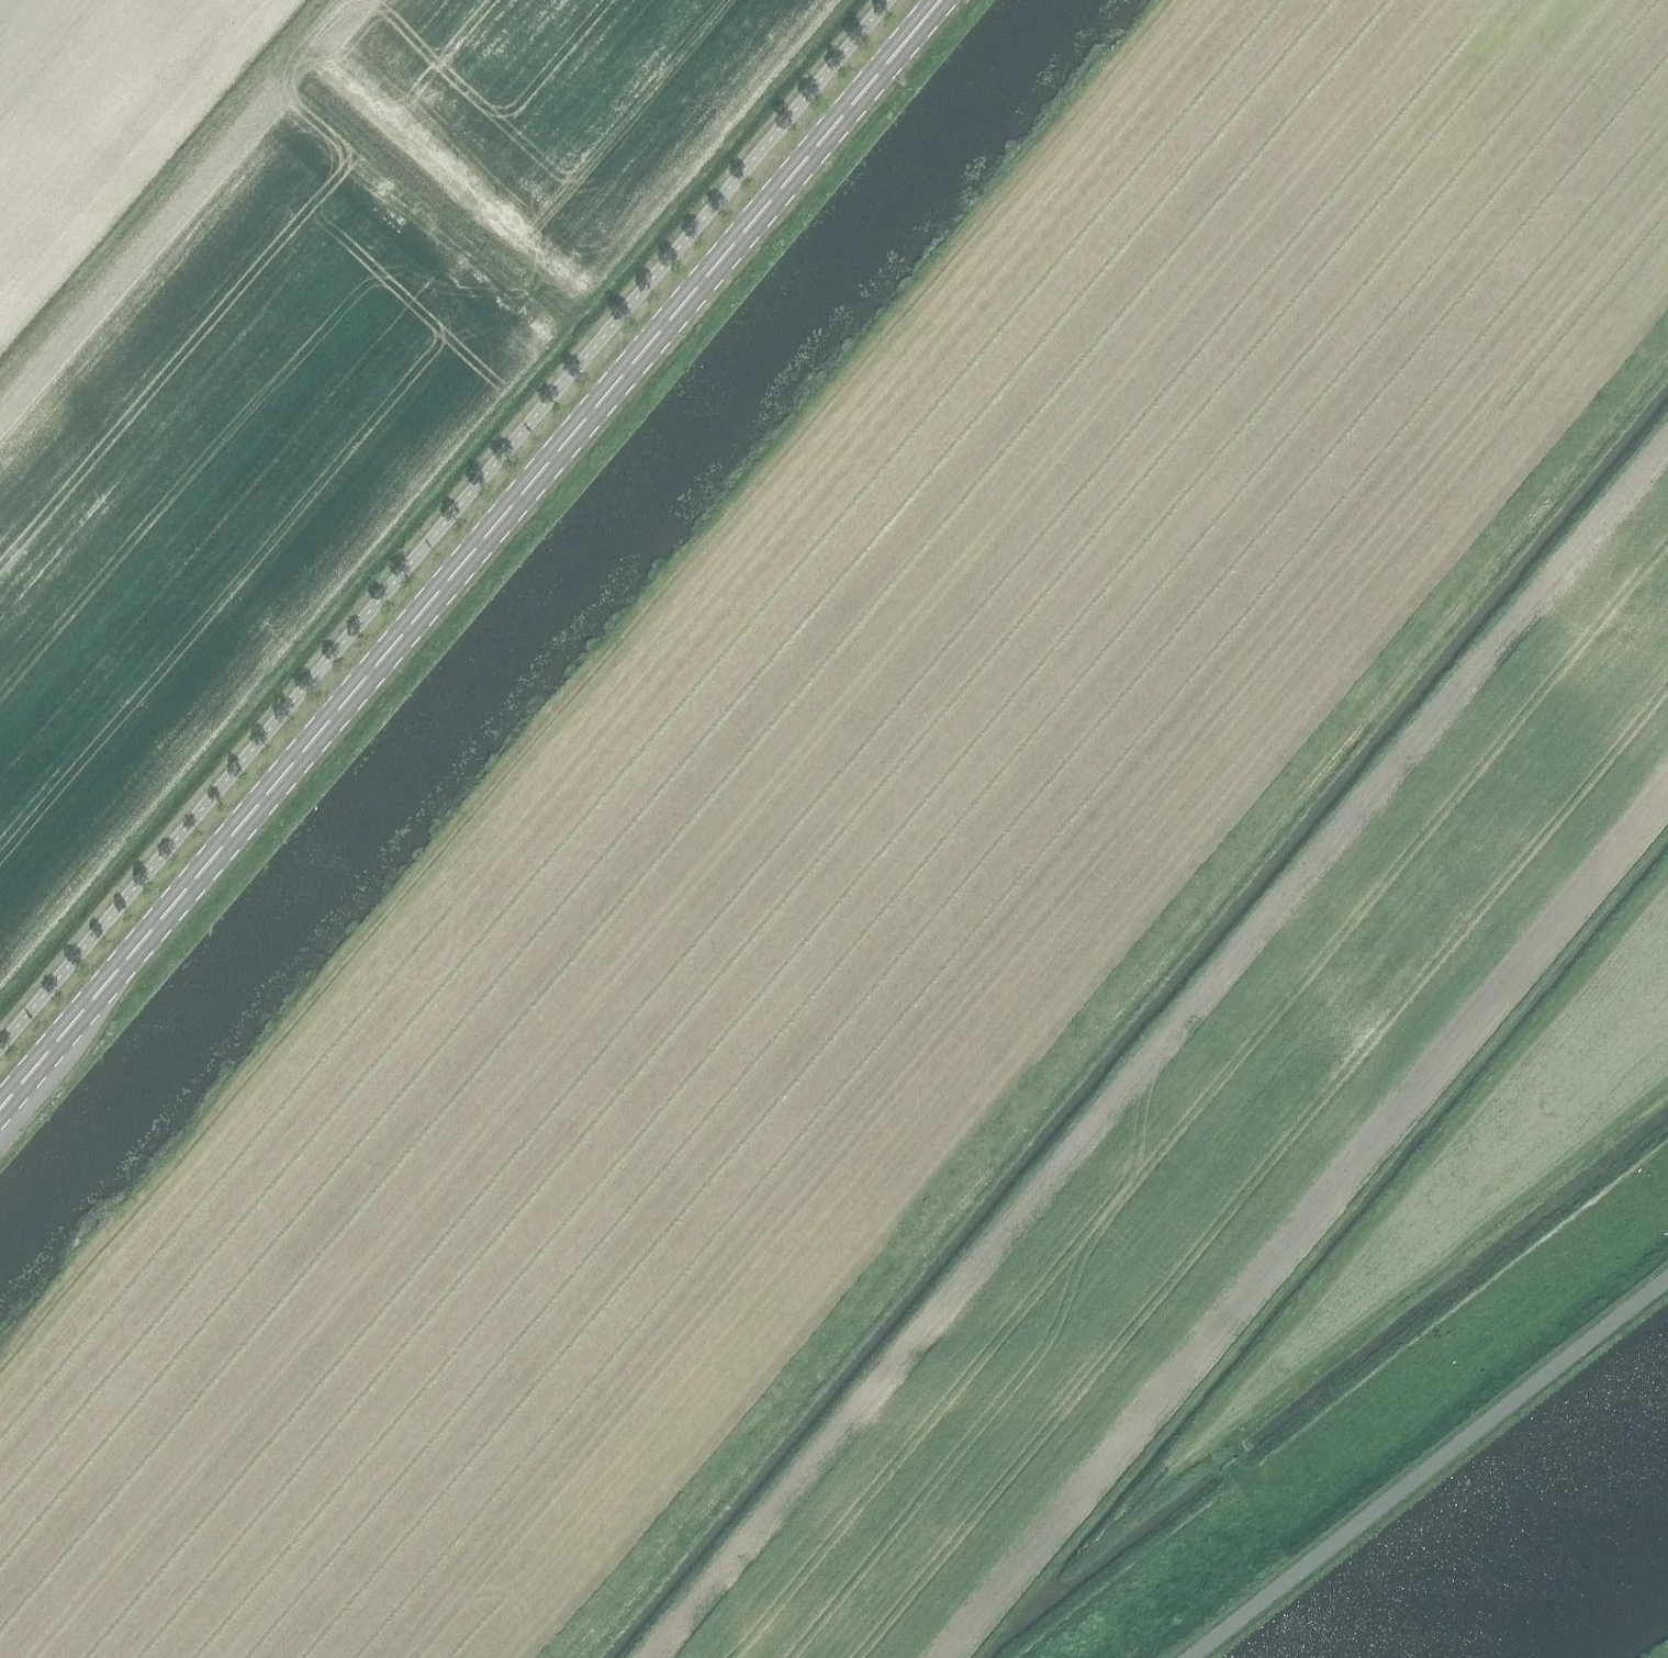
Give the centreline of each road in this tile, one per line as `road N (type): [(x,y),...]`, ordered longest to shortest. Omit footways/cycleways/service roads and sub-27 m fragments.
road 1 (primary): [(0,1106),(940,0)]

